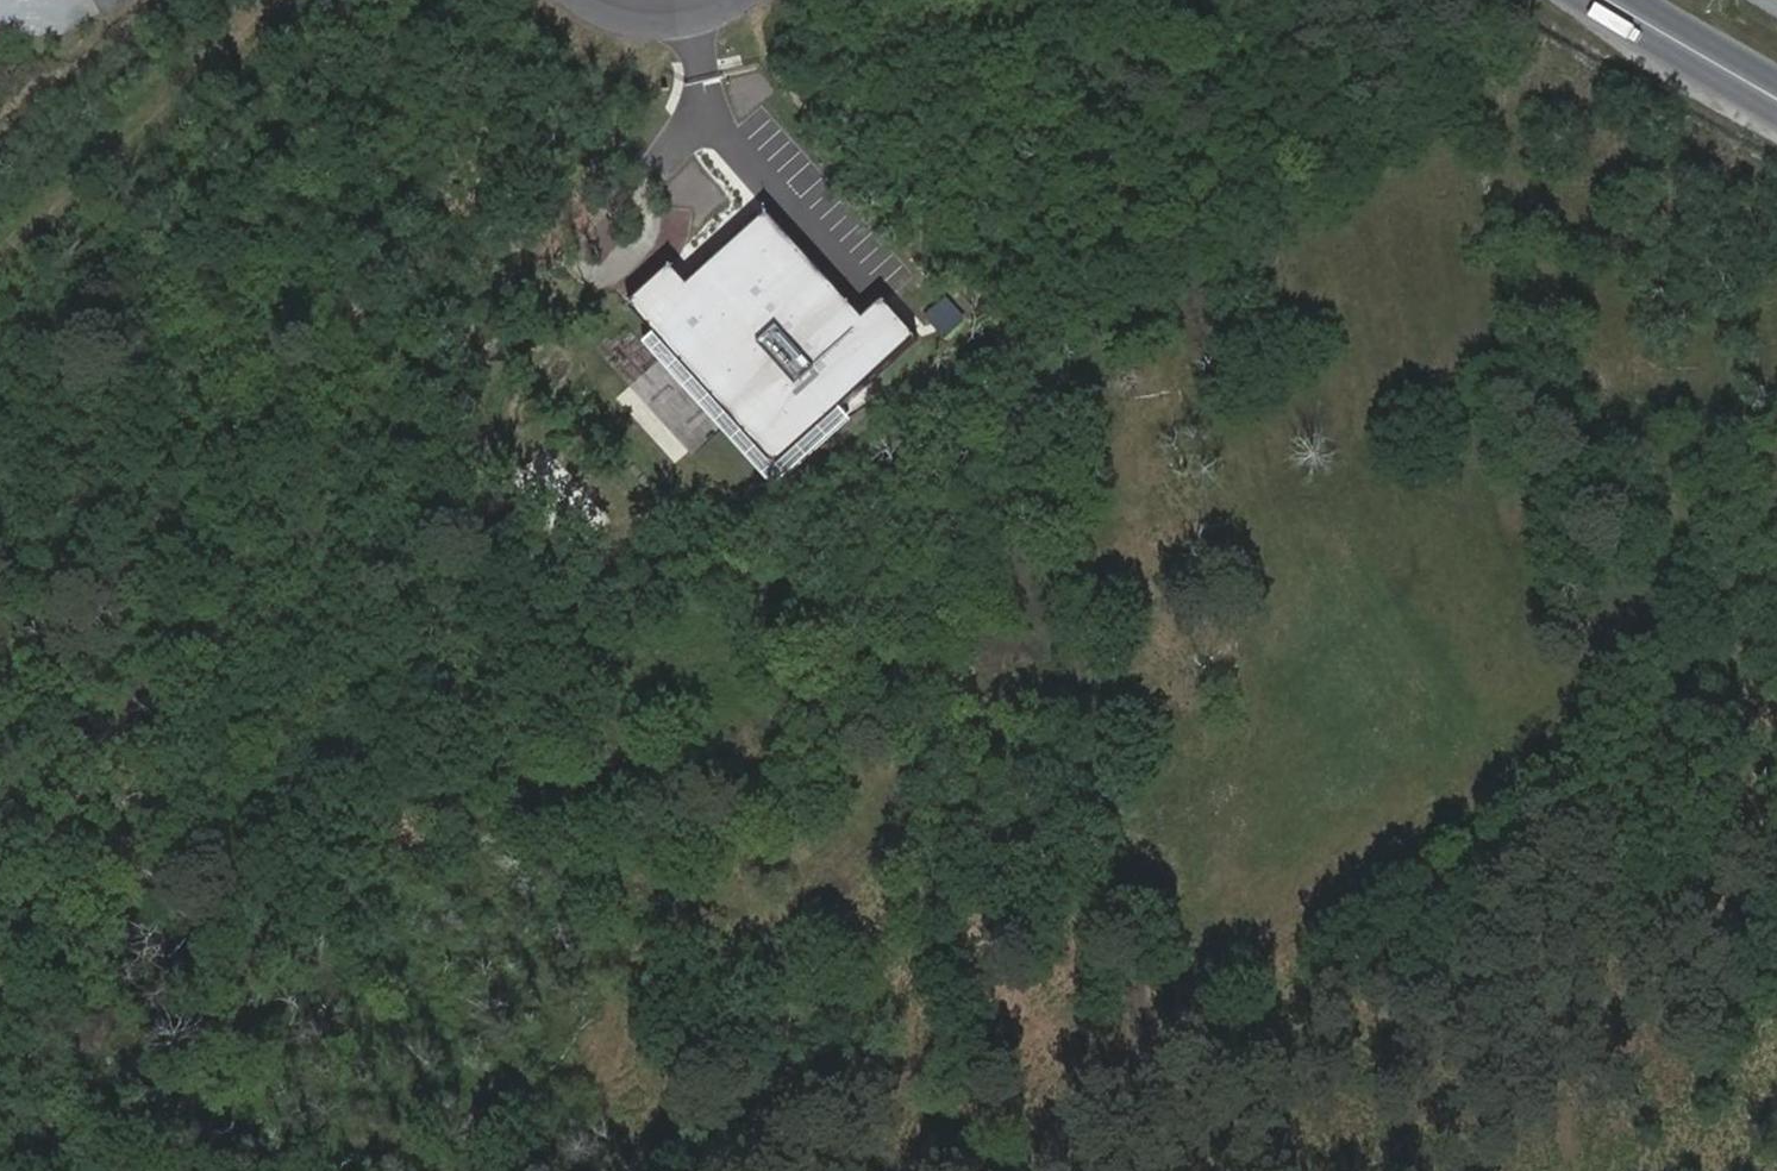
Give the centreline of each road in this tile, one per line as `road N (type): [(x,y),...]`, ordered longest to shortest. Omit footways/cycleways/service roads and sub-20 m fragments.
road 1 (primary): [(1609,0),(1776,96)]

